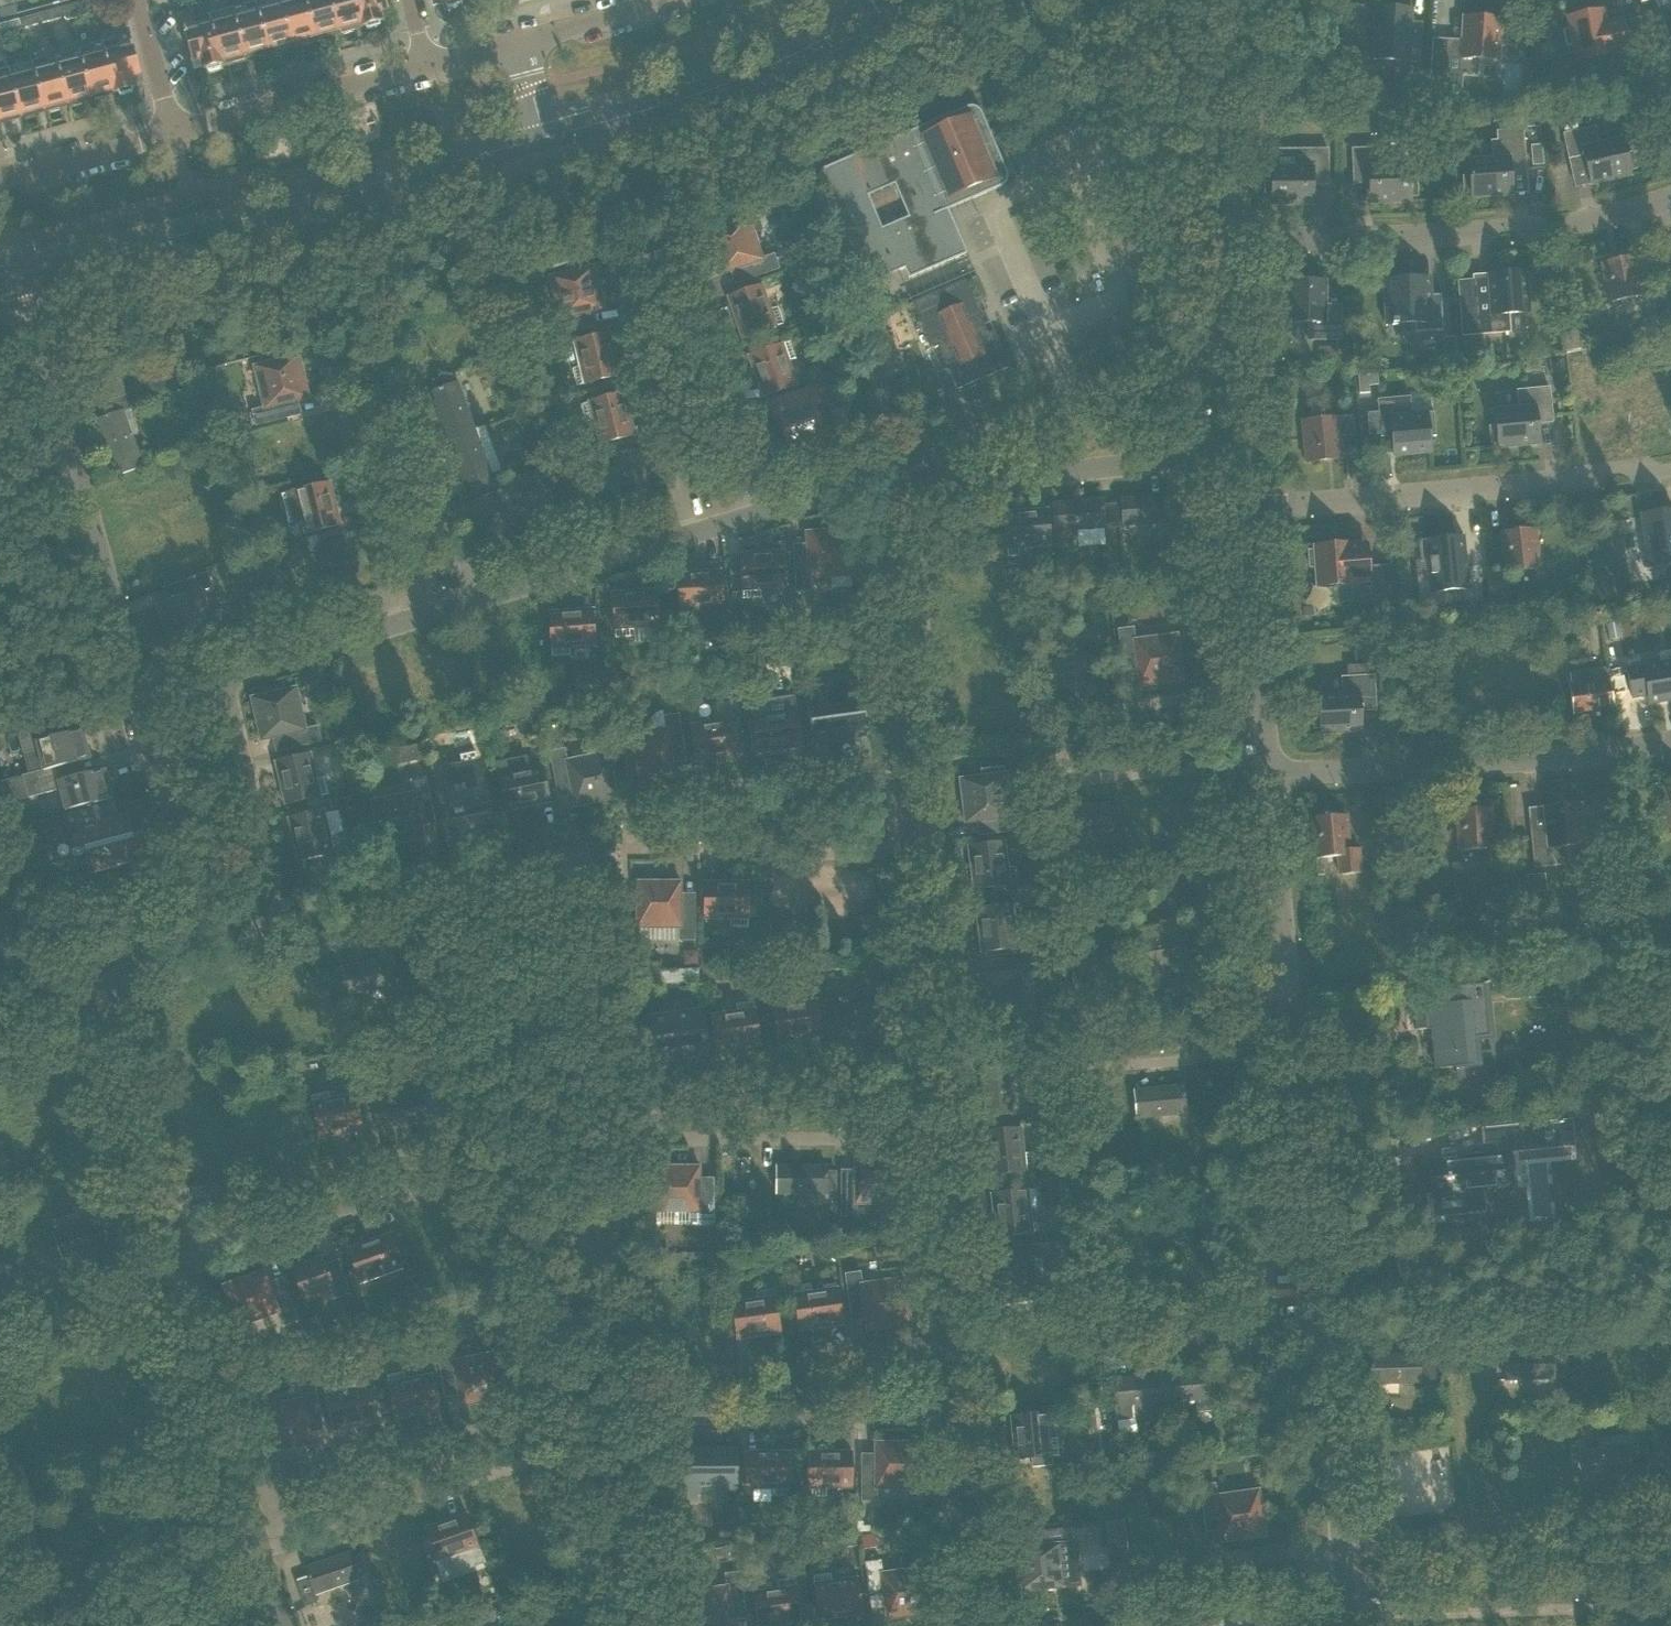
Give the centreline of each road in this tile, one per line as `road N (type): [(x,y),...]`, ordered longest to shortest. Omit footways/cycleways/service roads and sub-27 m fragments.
road 1 (residential): [(1340,1545),(1626,1501),(1638,1607),(1348,1618)]
road 2 (residential): [(909,851),(626,854),(631,800),(902,767)]
road 3 (residential): [(187,1273),(454,1181),(441,1142),(166,1200)]
road 4 (residential): [(243,1480),(519,1424),(525,1444),(529,1463),(260,1548)]
road 5 (residential): [(922,1058),(652,1089),(656,1139),(928,1137)]
road 6 (residential): [(944,1343),(674,1376),(676,1422),(950,1420)]
road 7 (residential): [(767,510),(685,268),(627,287),(691,533)]
road 8 (residential): [(474,601),(390,359),(333,375),(396,622)]
road 9 (residential): [(1269,763),(1063,781),(1057,716),(1263,693)]
road 10 (residential): [(1314,1263),(1111,1287),(1118,1351),(1321,1333)]
road 11 (residential): [(1286,975),(1085,1003),(1089,1067),(1292,1049)]
road 12 (residential): [(1226,241),(1490,228),(1670,192)]
road 13 (residential): [(139,702),(23,284)]
road 14 (residential): [(1246,506),(1436,499),(1670,469)]
road 15 (secondary): [(146,244),(547,137)]
road 16 (residential): [(1271,777),(1506,764),(1670,743)]
road 17 (secondary): [(547,137),(758,70),(889,0)]
road 18 (residential): [(915,460),(1233,327)]
road 19 (residential): [(915,460),(945,488),(1241,455)]
road 20 (residential): [(166,1200),(110,963),(199,939)]
road 21 (residential): [(280,923),(597,859)]
road 22 (residential): [(902,767),(884,472)]
road 23 (residential): [(426,66),(173,133)]
road 24 (residential): [(1141,1625),(1135,1576),(1340,1545)]
road 25 (residential): [(224,677),(280,923)]
road 26 (residential): [(199,939),(139,702)]
road 27 (residential): [(1226,241),(1211,0)]
road 28 (residential): [(474,601),(691,533)]
road 29 (residential): [(1314,1263),(1292,1049)]
road 30 (residential): [(243,1480),(187,1273)]
road 31 (residential): [(1340,1545),(1321,1333)]
road 32 (residential): [(922,1058),(909,851)]
road 33 (residential): [(944,1343),(928,1137)]
road 34 (residential): [(963,1625),(950,1420)]
road 35 (residential): [(1286,975),(1271,777)]
road 36 (residential): [(1263,693),(1246,506)]
road 37 (residential): [(224,677),(396,622)]
road 38 (residential): [(173,133),(0,179)]
road 39 (residential): [(664,0),(517,44)]
road 40 (residential): [(173,133),(136,0)]
road 41 (secondary): [(146,244),(17,263)]
road 42 (secondary): [(23,284),(146,244)]
road 43 (residential): [(1241,455),(1233,327)]
road 44 (residential): [(767,510),(884,472)]

